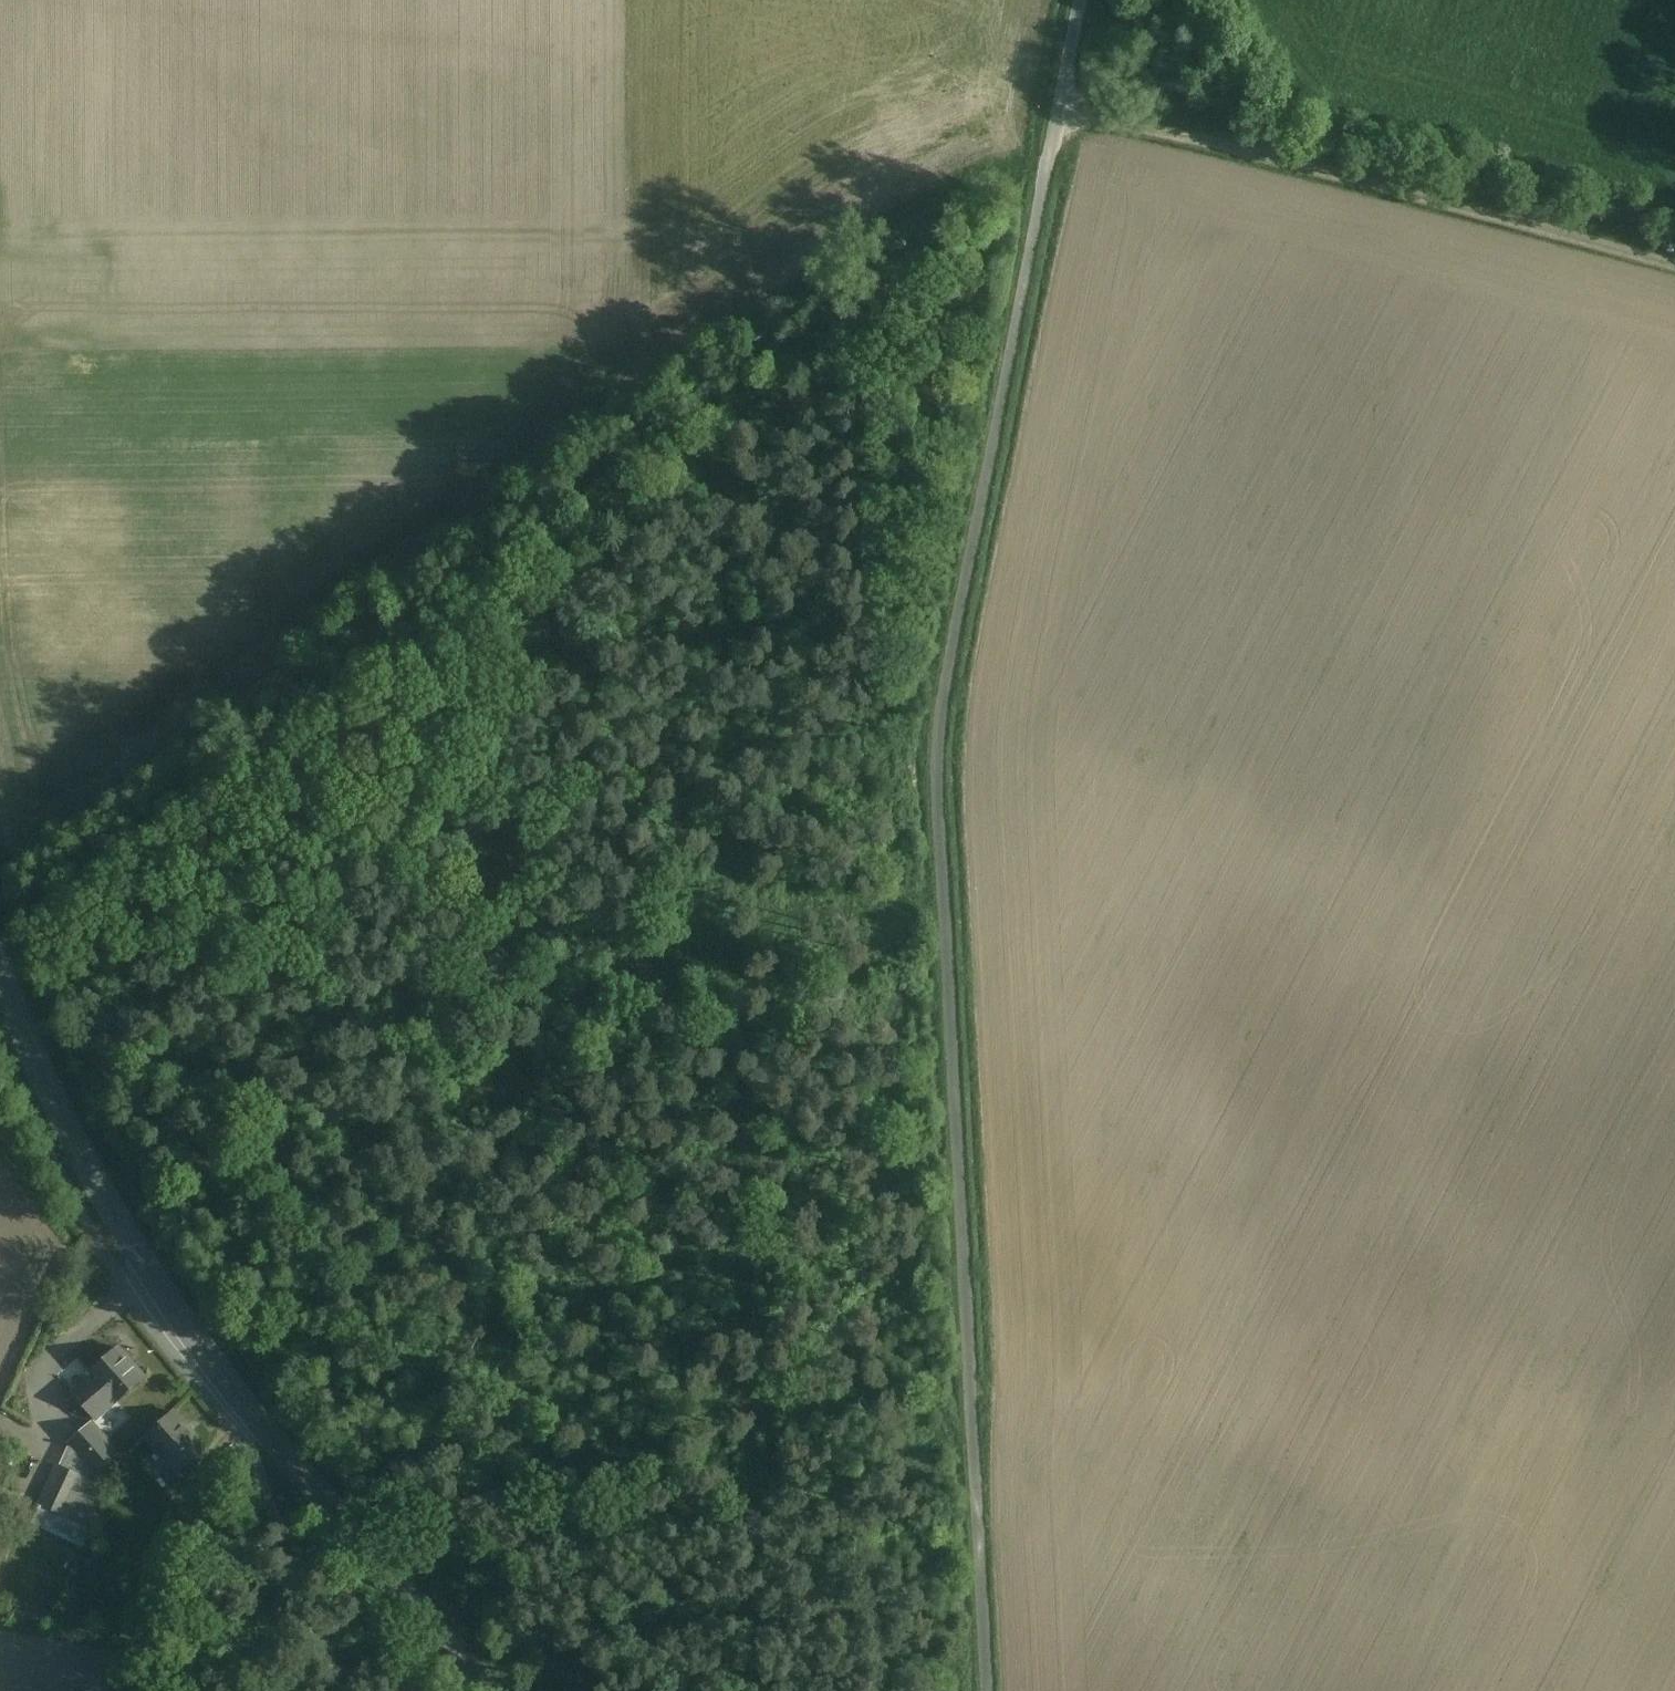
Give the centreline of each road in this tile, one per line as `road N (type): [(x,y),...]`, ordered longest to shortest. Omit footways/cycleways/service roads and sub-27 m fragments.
road 1 (unclassified): [(988,1690),(938,746),(1084,0)]
road 2 (tertiary): [(0,971),(78,1147),(152,1277),(252,1412),(493,1690)]
road 3 (track): [(1067,99),(1674,257)]

